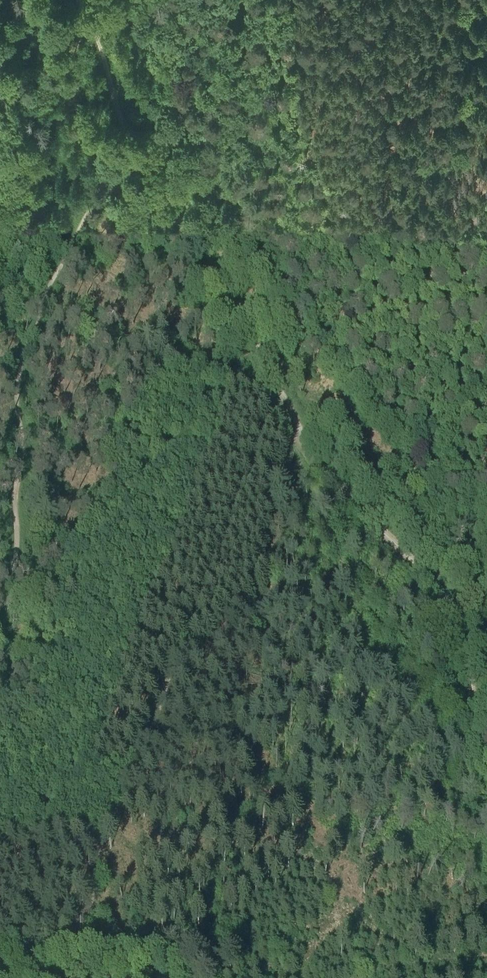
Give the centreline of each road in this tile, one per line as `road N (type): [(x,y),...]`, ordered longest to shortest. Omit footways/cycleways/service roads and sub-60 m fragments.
road 1 (track): [(486,765),(462,621),(320,468),(231,291),(148,170)]
road 2 (track): [(486,517),(383,484),(300,431)]
road 3 (track): [(148,170),(122,125),(79,0)]

